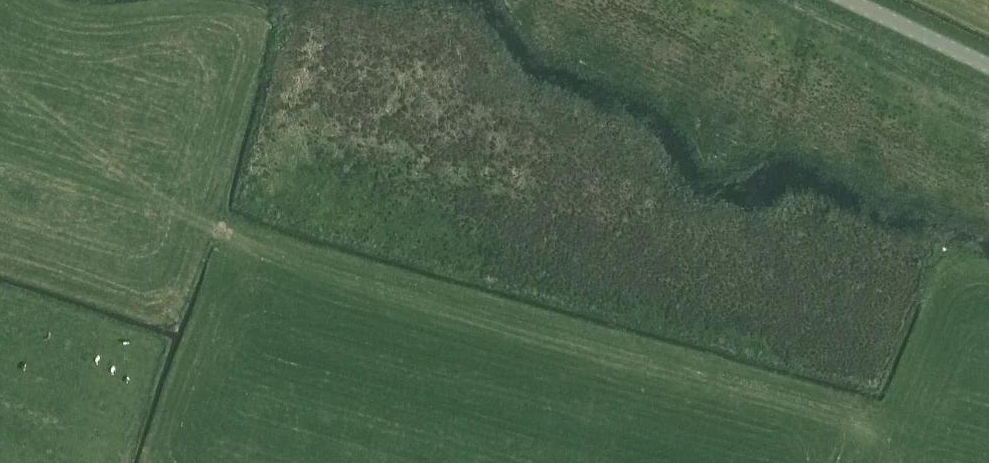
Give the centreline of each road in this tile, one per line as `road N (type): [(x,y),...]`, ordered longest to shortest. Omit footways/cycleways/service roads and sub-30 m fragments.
road 1 (unclassified): [(988,64),(859,0)]

